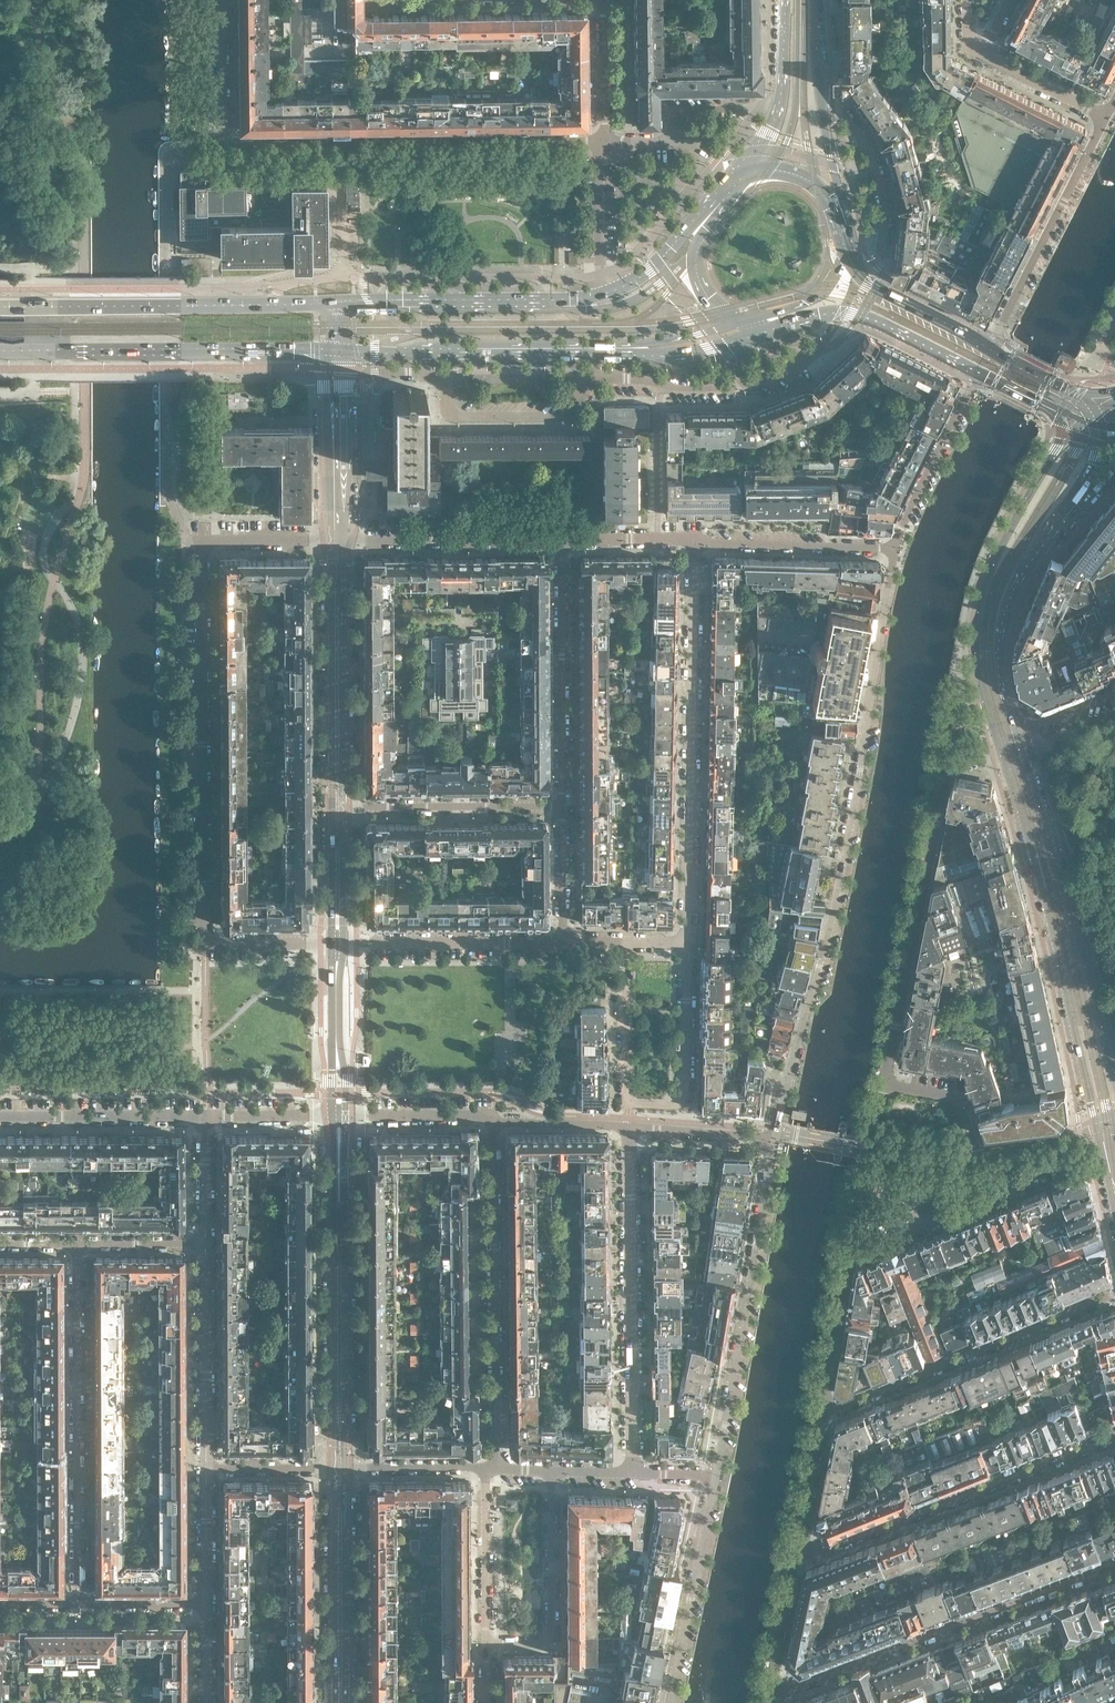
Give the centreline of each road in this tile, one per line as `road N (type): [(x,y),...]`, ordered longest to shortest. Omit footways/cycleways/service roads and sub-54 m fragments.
road 1 (residential): [(335,944),(203,944),(203,606),(205,544),(338,541)]
road 2 (residential): [(775,1138),(834,906),(894,546)]
road 3 (residential): [(221,0),(223,148),(601,142)]
road 4 (residential): [(374,371),(436,375),(450,411),(459,416),(557,415),(573,411),(600,374),(736,386),(818,348)]
road 5 (secondary): [(998,744),(1051,924),(1114,1195)]
road 6 (residential): [(952,1098),(895,1088),(885,1075),(945,769),(990,748)]
road 7 (residential): [(690,947),(693,540)]
road 8 (residential): [(1114,1562),(788,1688),(768,1687)]
road 9 (residential): [(625,946),(626,1099),(675,1106),(684,1096),(690,947)]
road 10 (residential): [(78,1242),(79,1603)]
road 11 (secondary): [(1114,1080),(1018,735)]
road 12 (secondary): [(340,1469),(338,1116)]
road 13 (residential): [(824,1408),(847,1258),(1033,1185)]
road 14 (residential): [(486,1467),(492,1117)]
road 15 (residential): [(634,1473),(630,1126)]
road 16 (residential): [(775,1138),(715,1477)]
road 17 (residential): [(797,1549),(822,1549),(1114,1437)]
road 18 (secondary): [(1063,436),(983,597),(980,673),(998,744)]
road 19 (secondary): [(0,352),(327,350)]
road 20 (residential): [(1114,1292),(824,1408)]
road 21 (residential): [(564,805),(562,538)]
road 22 (secondary): [(334,806),(338,541)]
road 23 (secondary): [(258,304),(0,305)]
road 24 (residential): [(1106,115),(995,335)]
road 25 (residential): [(486,1643),(551,1639),(551,1471)]
road 26 (secondary): [(341,1702),(340,1469)]
road 27 (residential): [(564,805),(334,806)]
road 28 (residential): [(715,1477),(669,1702)]
road 29 (residential): [(563,942),(335,944)]
road 30 (secondary): [(517,353),(664,342),(742,322)]
road 31 (residential): [(206,1469),(205,1242)]
road 32 (residential): [(338,541),(562,538)]
road 33 (secondary): [(1018,735),(1001,680),(1002,626),(1020,576),(1049,534)]
road 34 (residential): [(858,276),(880,255),(886,208),(869,149),(839,107),(819,95)]
road 35 (secondary): [(602,294),(555,303),(396,301)]
road 36 (residential): [(0,1117),(206,1116)]
road 37 (secondary): [(517,353),(667,356),(722,347)]
road 38 (residential): [(894,546),(693,540)]
road 39 (secondary): [(327,350),(329,523),(338,541)]
road 40 (residential): [(975,372),(894,546)]
road 41 (residential): [(486,1467),(486,1643)]
road 42 (secondary): [(344,351),(517,353)]
road 43 (secondary): [(338,1116),(335,944)]
road 44 (secondary): [(338,541),(346,520),(344,387)]
road 45 (residential): [(338,1116),(492,1117)]
road 46 (residential): [(602,294),(601,142)]
road 47 (secondary): [(839,313),(975,372)]
road 48 (residential): [(340,1469),(486,1467)]
road 49 (secondary): [(985,347),(858,276)]
road 50 (residential): [(630,1126),(775,1138)]
road 51 (residential): [(797,1549),(824,1408)]
road 52 (residential): [(605,0),(601,142)]
road 53 (residential): [(768,1687),(797,1549)]
road 54 (residential): [(492,1117),(630,1126)]
road 55 (secondary): [(335,944),(334,806)]
road 56 (residential): [(563,942),(564,805)]
road 57 (residential): [(1106,115),(983,55)]
road 58 (residential): [(781,98),(740,110),(679,110),(673,142)]
road 59 (residential): [(207,1603),(206,1469)]
road 60 (residential): [(340,1469),(206,1469)]
road 61 (residential): [(206,1116),(338,1116)]
road 62 (residential): [(562,538),(693,540)]
road 63 (secondary): [(705,219),(648,271),(602,294)]
road 64 (residential): [(79,1603),(207,1603)]
road 65 (tertiary): [(840,221),(819,95)]
road 66 (residential): [(205,1242),(78,1242)]
road 67 (residential): [(205,1242),(206,1116)]
road 68 (secondary): [(742,322),(816,298),(849,263)]
road 69 (secondary): [(705,219),(695,253),(700,284),(718,309),(742,322)]
road 70 (secondary): [(1049,534),(1099,456),(1101,426)]
road 71 (secondary): [(840,221),(803,174),(771,167),(744,172)]

